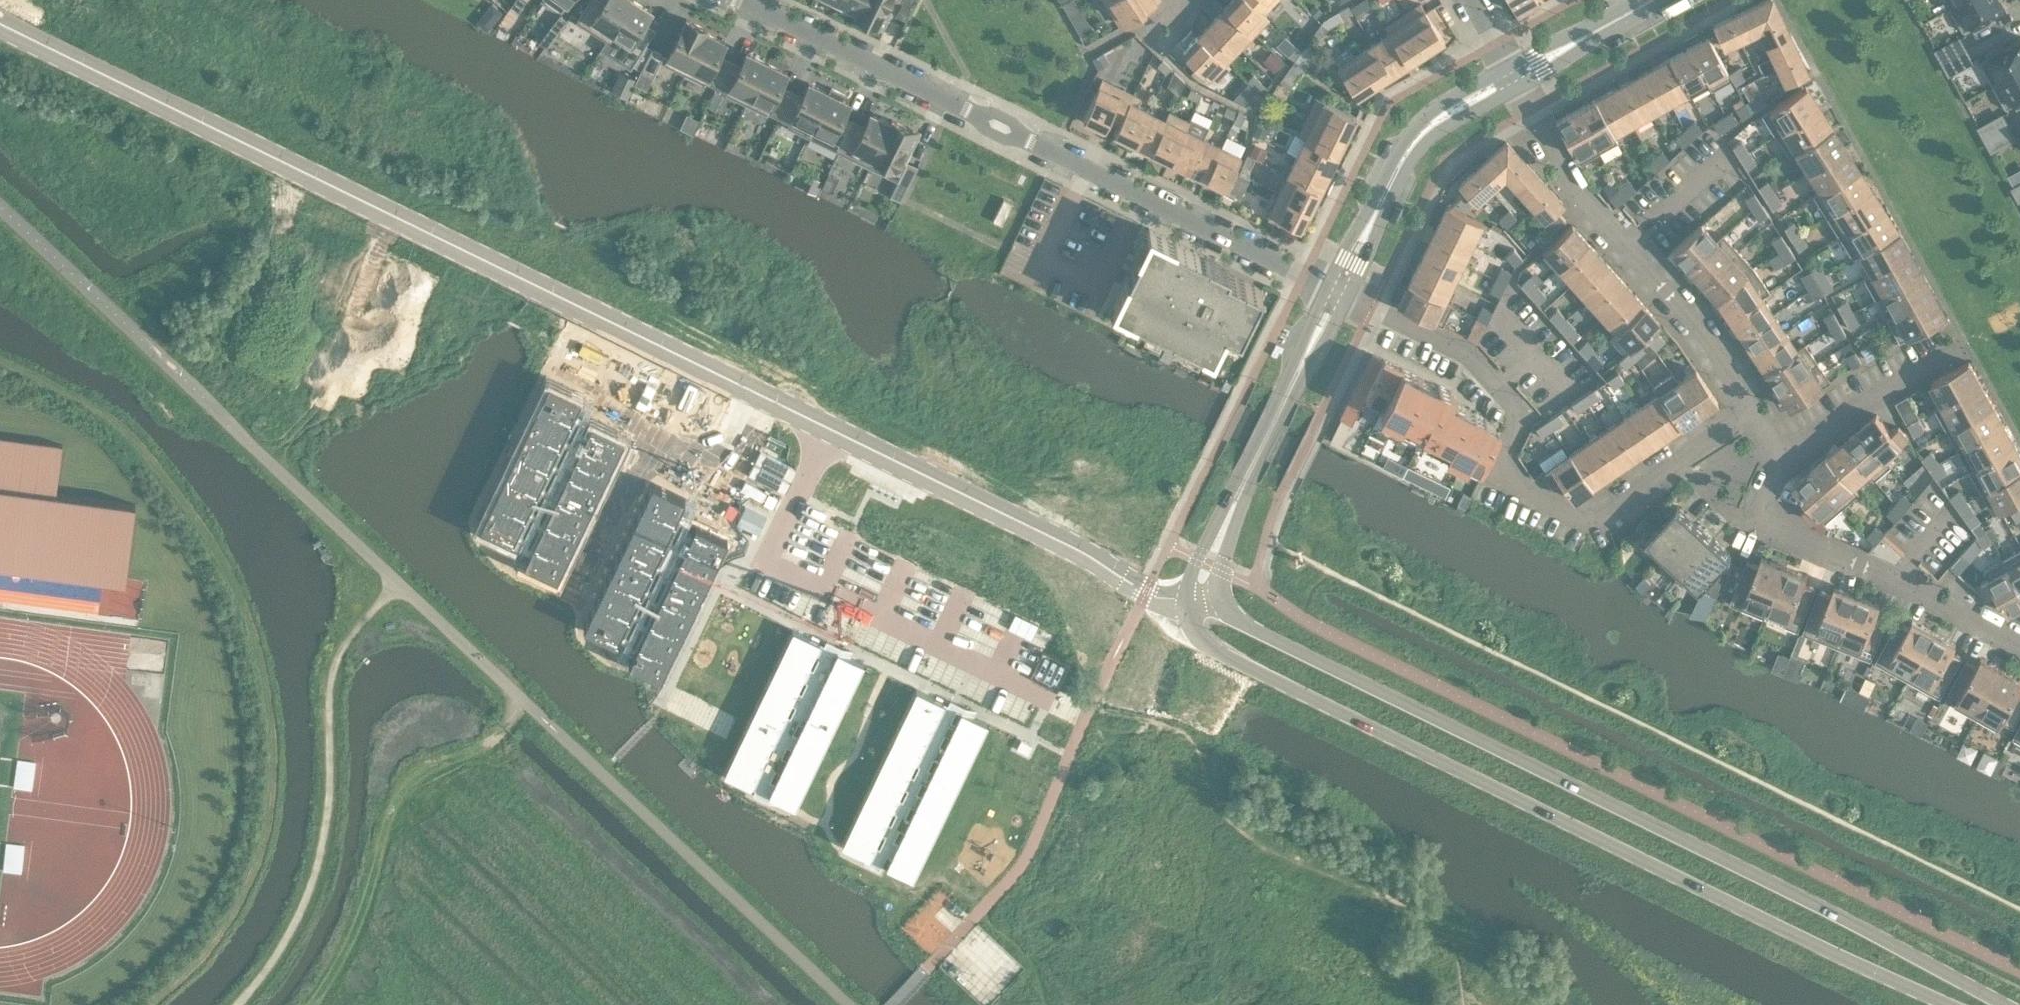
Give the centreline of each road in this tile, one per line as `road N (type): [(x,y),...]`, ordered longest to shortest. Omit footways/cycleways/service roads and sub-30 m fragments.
road 1 (tertiary): [(20,34),(1046,534)]
road 2 (tertiary): [(2002,1004),(1234,617)]
road 3 (tertiary): [(1220,649),(1865,969),(1954,1004)]
road 4 (residential): [(747,0),(1338,290)]
road 5 (residential): [(1757,409),(1589,523),(1522,492),(1499,461),(1519,411),(1469,354),(1338,290)]
road 6 (residential): [(1513,78),(1586,200),(1695,321),(1757,409)]
road 7 (residential): [(1787,457),(1758,523),(1896,579),(2019,646)]
road 8 (tertiary): [(1338,290),(1429,125),(1513,78)]
road 9 (tertiary): [(1240,491),(1338,290)]
road 10 (residential): [(1787,457),(1969,339)]
road 11 (tertiary): [(1513,78),(1648,0)]

